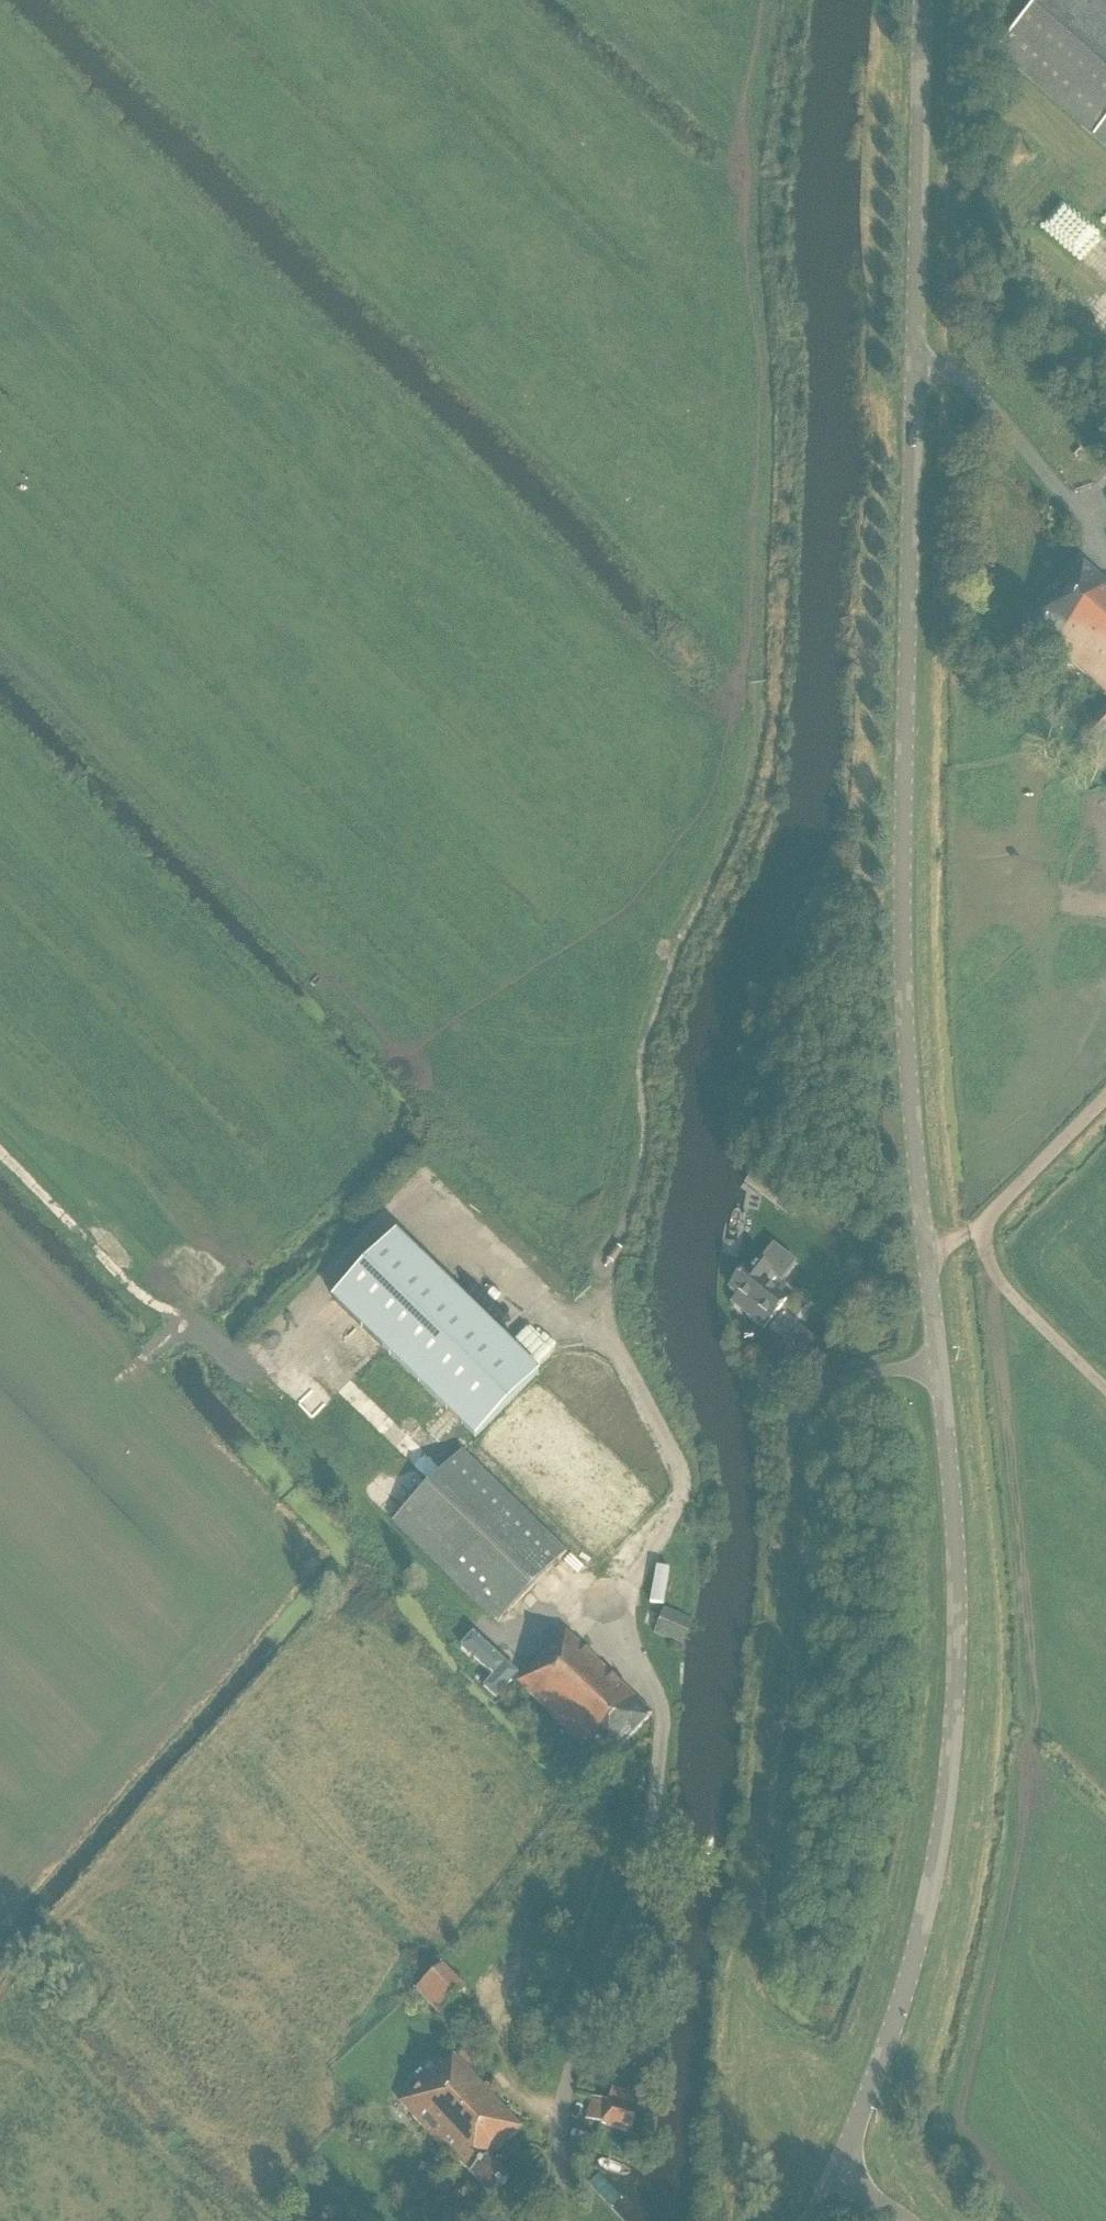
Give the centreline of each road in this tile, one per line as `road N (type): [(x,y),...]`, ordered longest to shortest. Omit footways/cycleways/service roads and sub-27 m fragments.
road 1 (tertiary): [(838,2171),(923,1920),(958,1667),(949,1456),(906,1026),(924,0)]
road 2 (unclassified): [(560,2220),(567,2083),(648,1845)]
road 3 (track): [(256,1362),(238,1365),(174,1325),(0,1154)]
road 4 (track): [(927,1262),(986,1216),(1105,1093)]
road 5 (track): [(986,1216),(986,1252),(1001,1284),(1105,1388)]

